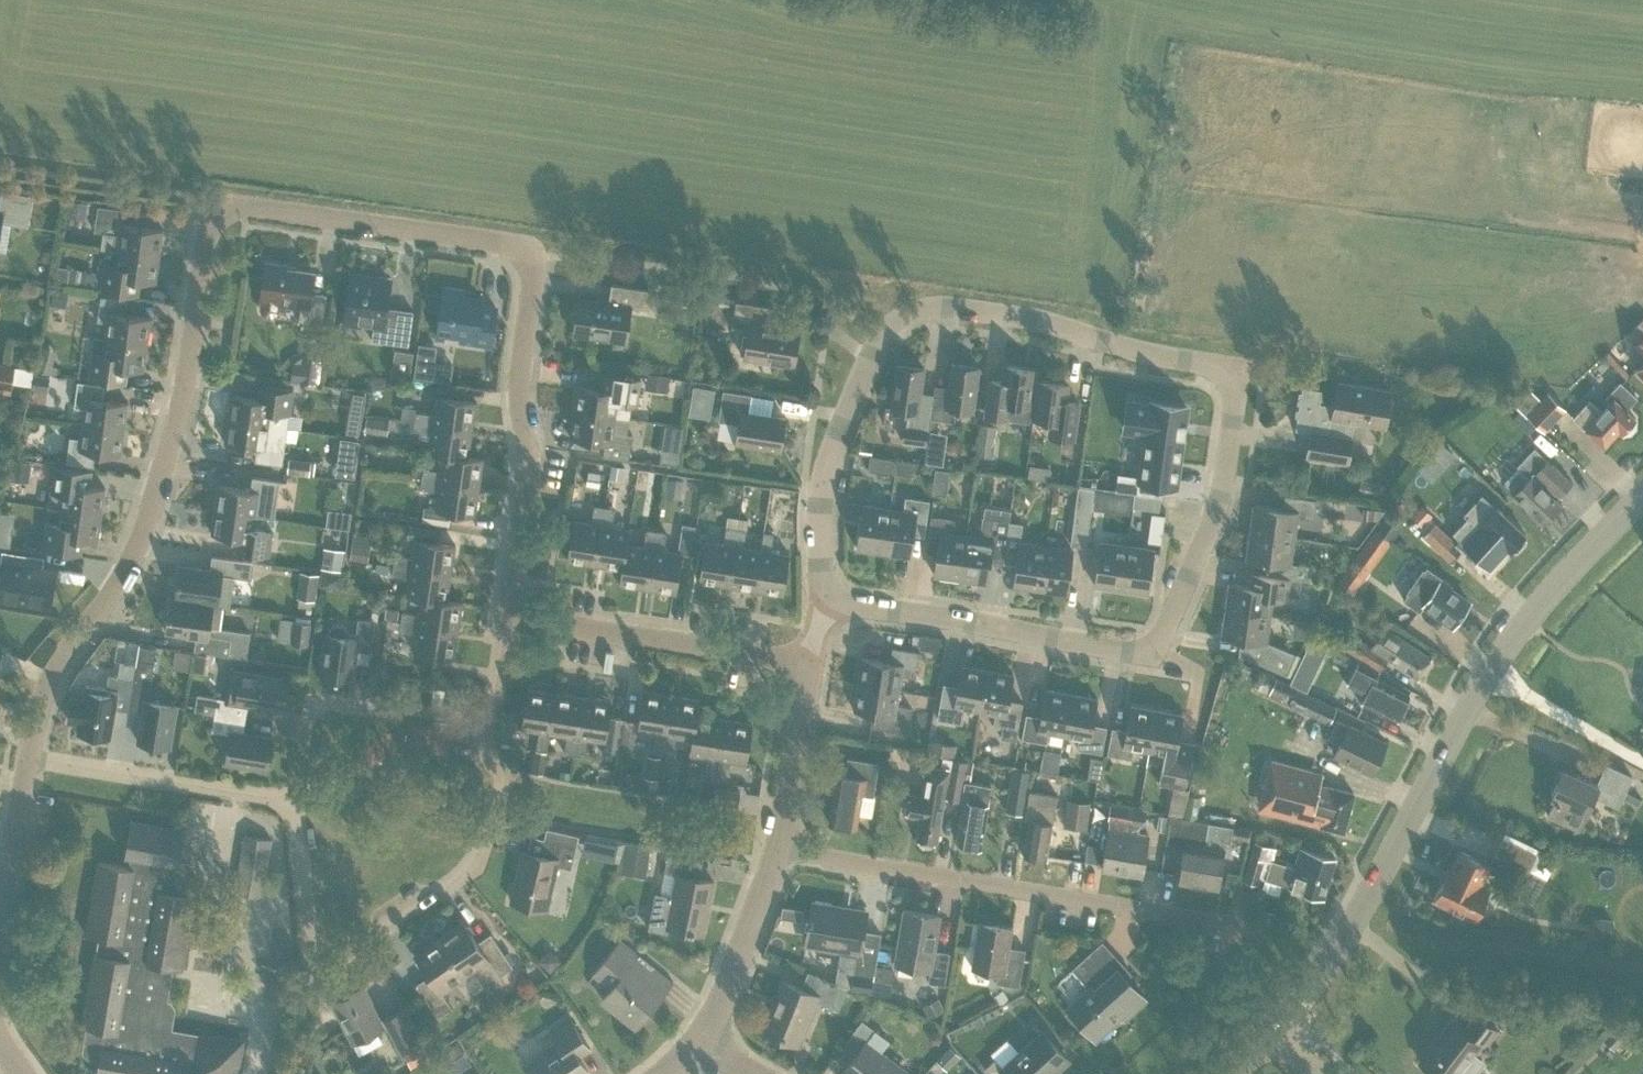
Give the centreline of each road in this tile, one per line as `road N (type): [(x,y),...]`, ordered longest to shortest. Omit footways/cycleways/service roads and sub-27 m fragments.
road 1 (residential): [(28,760),(54,665),(118,586),(144,532),(189,391),(207,220),(215,210),(504,245),(521,254),(533,291),(511,583),(519,611)]
road 2 (residential): [(817,613),(859,603),(1128,646),(1149,641),(1175,612),(1222,513),(1236,401),(1230,362),(1212,352),(922,305),(863,373),(823,506)]
road 3 (tertiary): [(1276,1032),(1314,991),(1508,647),(1642,495)]
road 4 (residential): [(288,807),(312,945),(325,956),(347,954),(472,865),(506,772),(490,747),(492,719)]
road 5 (residential): [(1229,933),(779,847)]
road 6 (residential): [(519,611),(547,624),(771,655),(799,671)]
road 7 (residential): [(492,719),(316,702),(288,807)]
road 8 (residential): [(288,807),(268,796),(28,760)]
road 9 (residential): [(779,847),(720,1006),(699,1037)]
road 10 (residential): [(799,671),(805,691),(779,847)]
road 11 (residential): [(0,927),(28,760)]

